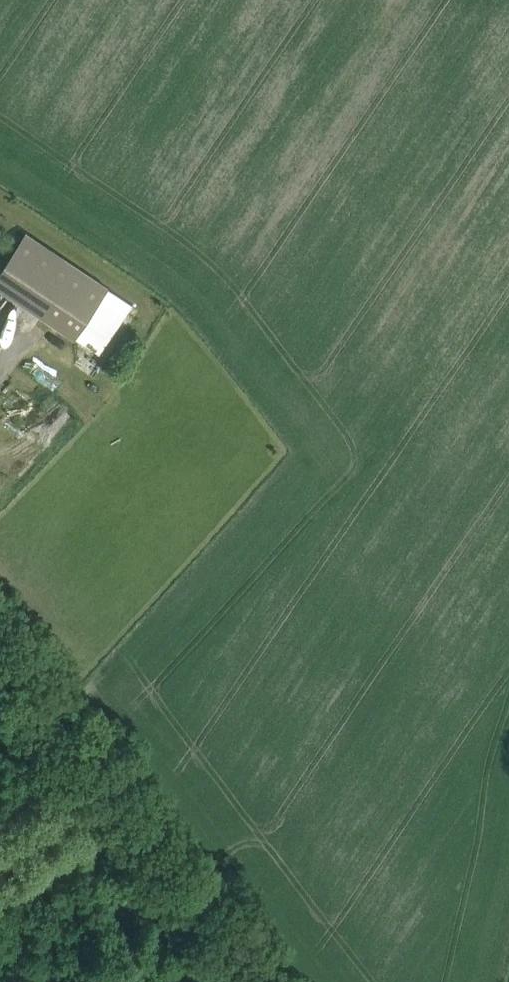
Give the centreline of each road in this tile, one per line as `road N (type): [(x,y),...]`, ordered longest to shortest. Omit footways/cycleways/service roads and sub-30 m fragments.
road 1 (track): [(267,981),(0,635)]

